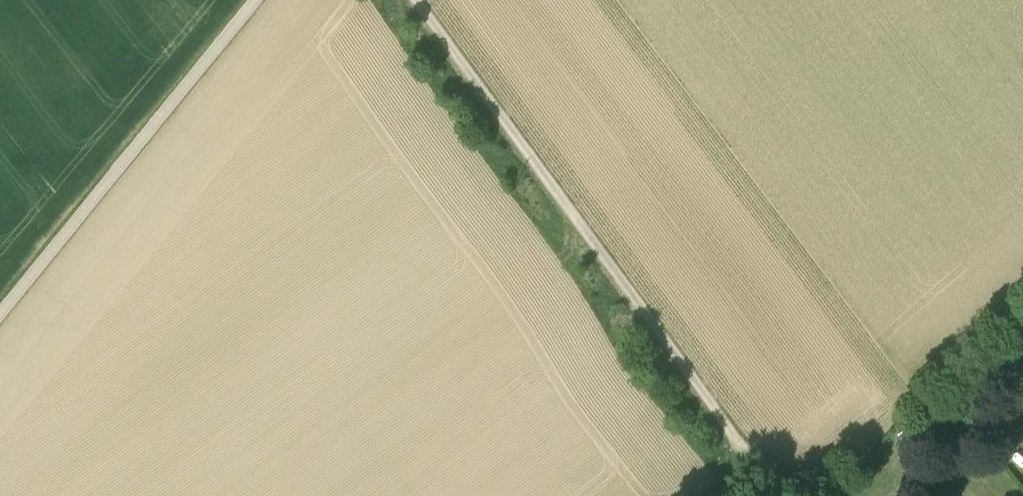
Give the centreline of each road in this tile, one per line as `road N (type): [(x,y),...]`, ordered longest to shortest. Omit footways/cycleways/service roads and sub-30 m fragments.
road 1 (unclassified): [(0,314),(256,0)]

